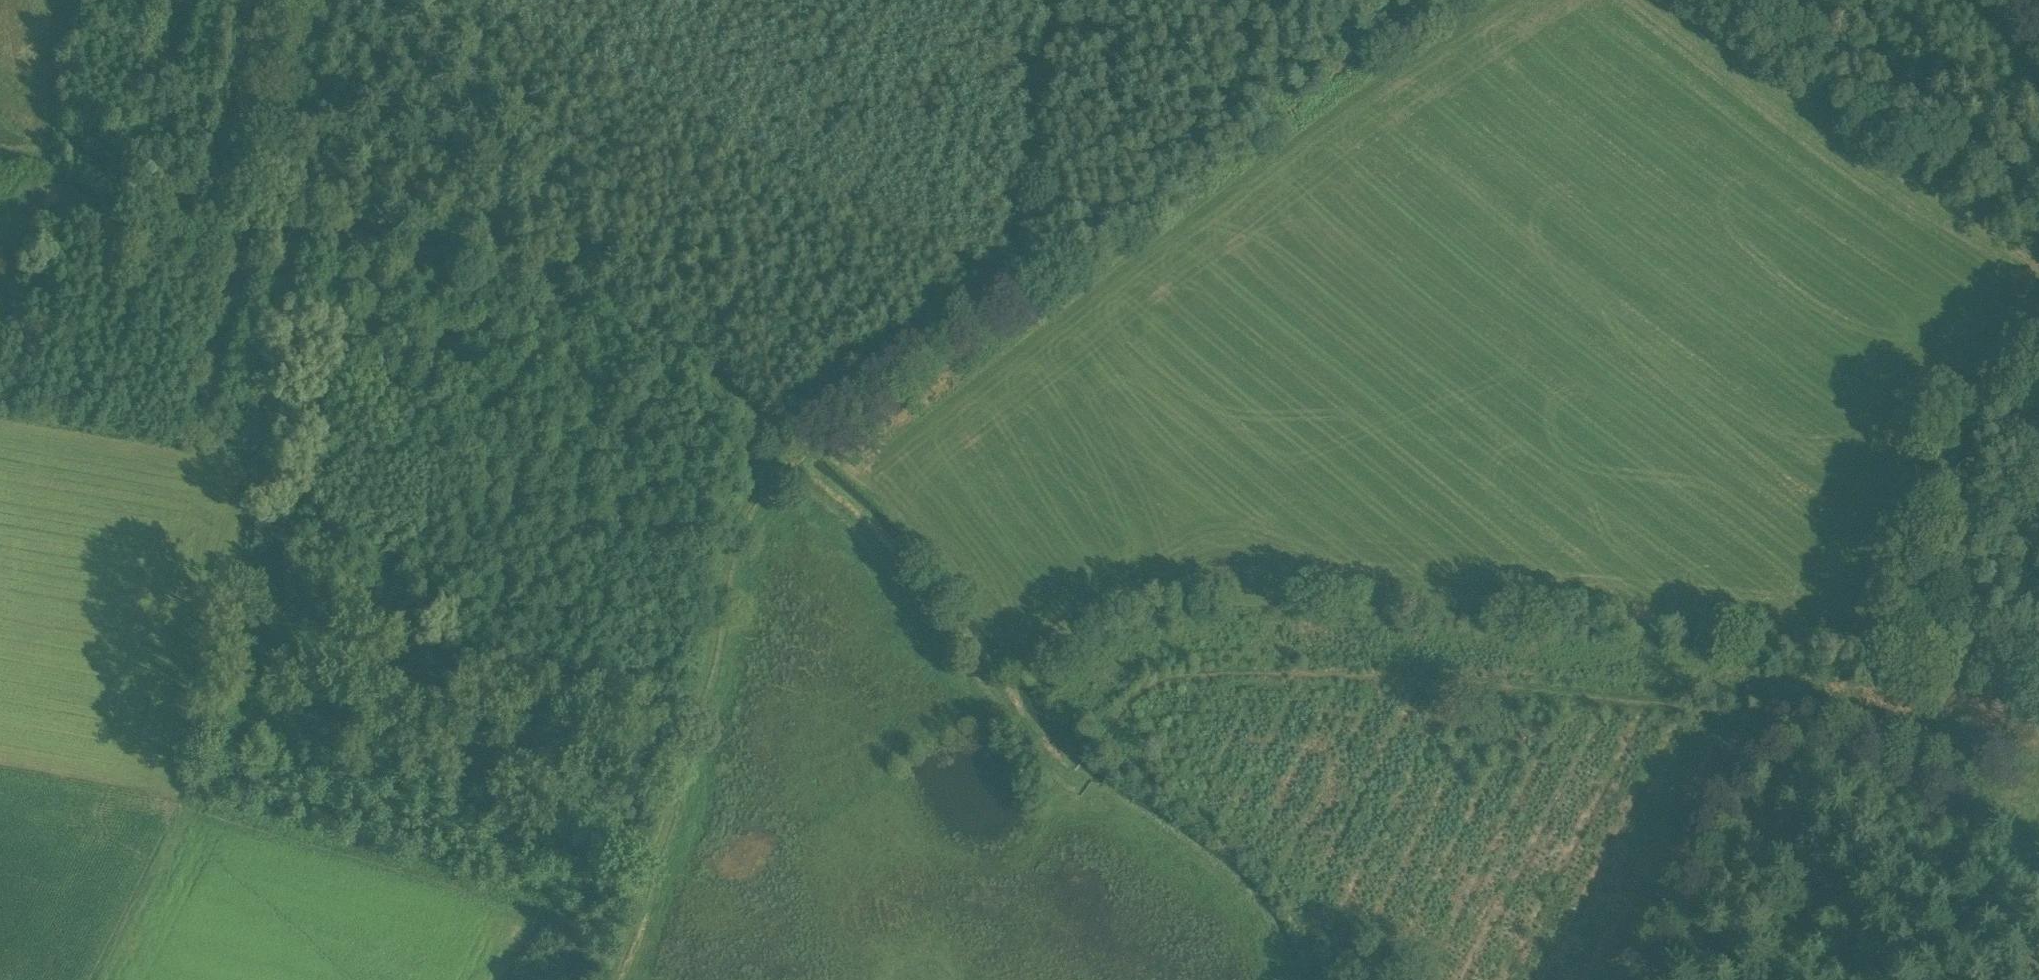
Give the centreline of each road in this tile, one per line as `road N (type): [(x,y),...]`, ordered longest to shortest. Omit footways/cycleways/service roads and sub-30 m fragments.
road 1 (track): [(2038,636),(2027,648),(1882,641)]
road 2 (track): [(2038,434),(1919,366)]

